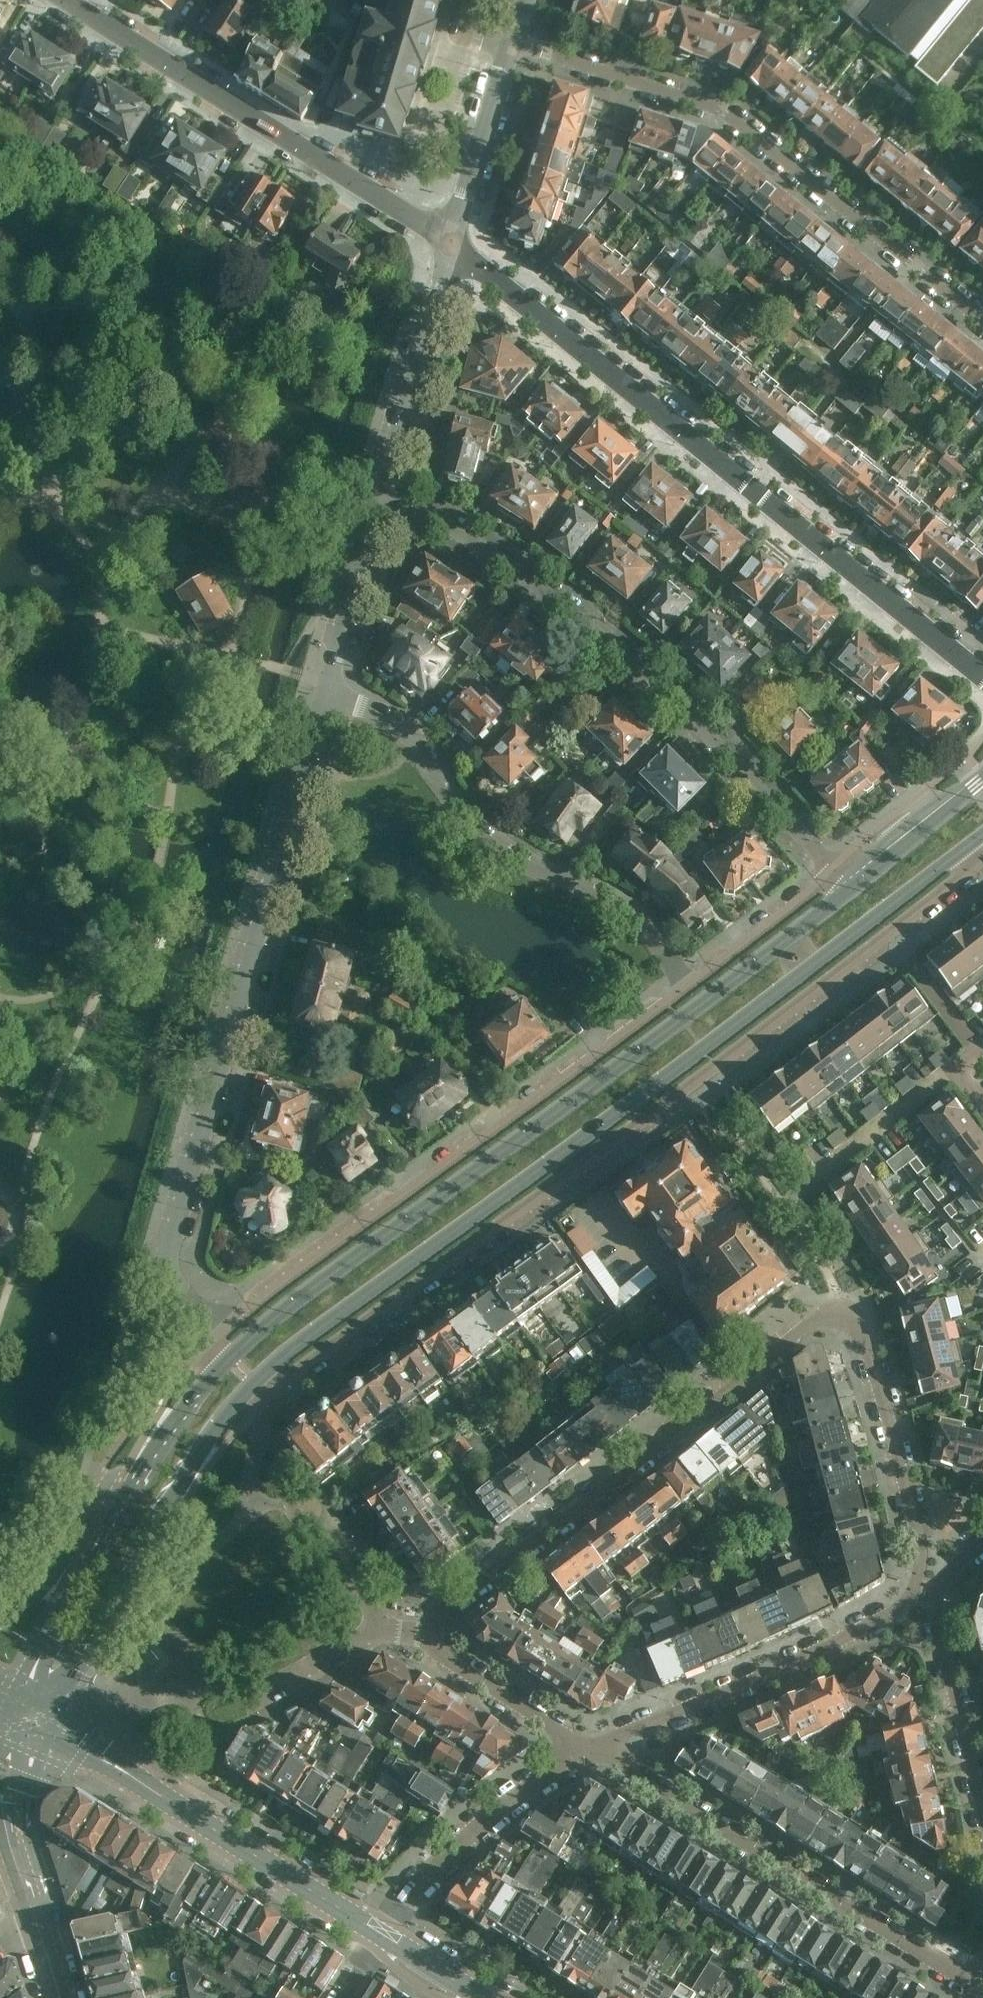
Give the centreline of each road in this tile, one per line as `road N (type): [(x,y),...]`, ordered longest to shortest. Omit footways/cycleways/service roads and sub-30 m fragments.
road 1 (residential): [(430,1634),(434,1618),(816,1323),(843,1318),(863,1341),(921,1557),(919,1583),(865,1626),(592,1749)]
road 2 (residential): [(260,1376),(278,1385),(684,1091),(978,867),(981,837)]
road 3 (secondary): [(260,1376),(810,975),(981,837)]
road 4 (secondary): [(883,863),(228,1361)]
road 5 (unclassified): [(214,1339),(167,1283),(172,1246),(328,688)]
road 6 (unclassified): [(982,678),(451,243)]
road 7 (residential): [(380,495),(425,511),(609,642),(714,741),(830,870)]
road 8 (residential): [(686,988),(214,1339)]
road 9 (residential): [(510,46),(723,111),(982,321)]
road 10 (residential): [(328,688),(403,729),(450,808),(501,852),(616,904),(686,988)]
road 11 (residential): [(982,1995),(592,1749)]
road 12 (unclassified): [(451,243),(63,0)]
road 13 (secondary): [(58,1709),(138,1549),(209,1432),(260,1376)]
road 14 (residential): [(982,1544),(940,1590),(938,1627),(982,1818)]
road 15 (residential): [(378,1941),(467,1838),(592,1749)]
road 16 (secondary): [(140,1451),(22,1688)]
road 17 (tertiary): [(378,1941),(159,1795)]
road 18 (unclassified): [(380,495),(451,243)]
road 19 (secondary): [(140,1451),(100,1496),(51,1580),(0,1624)]
road 20 (unclassified): [(451,243),(510,46)]
road 21 (residential): [(592,1749),(438,1651),(430,1634)]
road 22 (unclassified): [(328,688),(380,495)]
road 23 (residential): [(830,870),(686,988)]
road 24 (residential): [(818,1175),(964,1066)]
road 25 (residential): [(247,1701),(382,1625)]
road 26 (residential): [(382,1625),(288,1506)]
road 27 (tertiary): [(159,1795),(58,1709)]
road 28 (secondary): [(982,776),(883,863)]
road 29 (tertiary): [(45,1740),(159,1795)]
road 30 (secondary): [(228,1361),(140,1451)]

